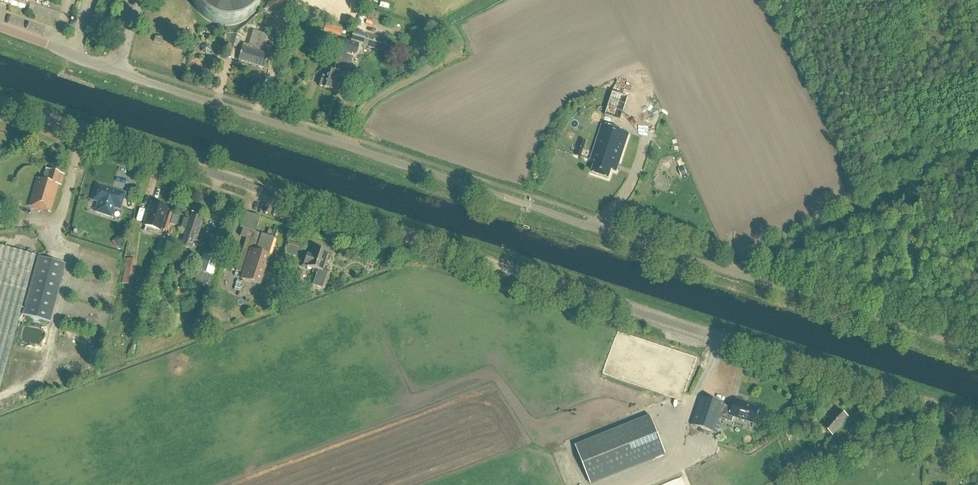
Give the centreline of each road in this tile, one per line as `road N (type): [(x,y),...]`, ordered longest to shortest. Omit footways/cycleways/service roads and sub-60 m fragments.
road 1 (unclassified): [(977,352),(0,28)]
road 2 (tertiary): [(977,422),(0,109)]

